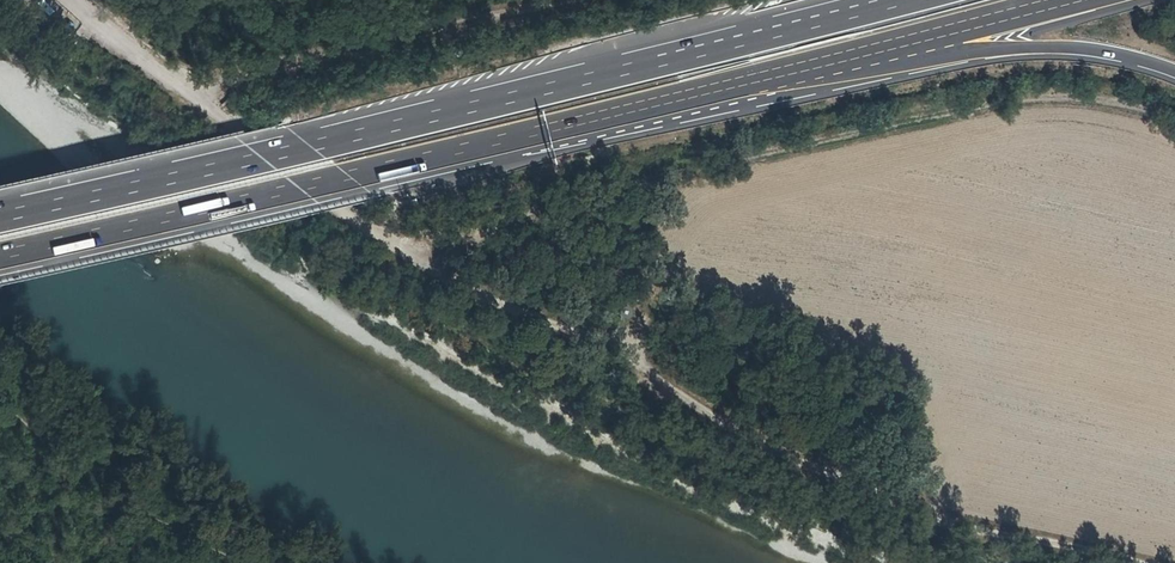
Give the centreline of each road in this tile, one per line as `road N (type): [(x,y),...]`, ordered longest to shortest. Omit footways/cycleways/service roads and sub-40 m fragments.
road 1 (track): [(71,0),(337,210),(422,266),(617,347),(727,425),(807,465),(961,524),(1138,562)]
road 2 (motorway): [(891,0),(315,147),(0,215)]
road 3 (motorway): [(0,261),(715,94)]
road 4 (motorway): [(715,94),(1029,49),(1106,51),(1174,72)]
road 5 (track): [(192,94),(567,0)]
road 6 (motorway): [(715,94),(1071,0)]

